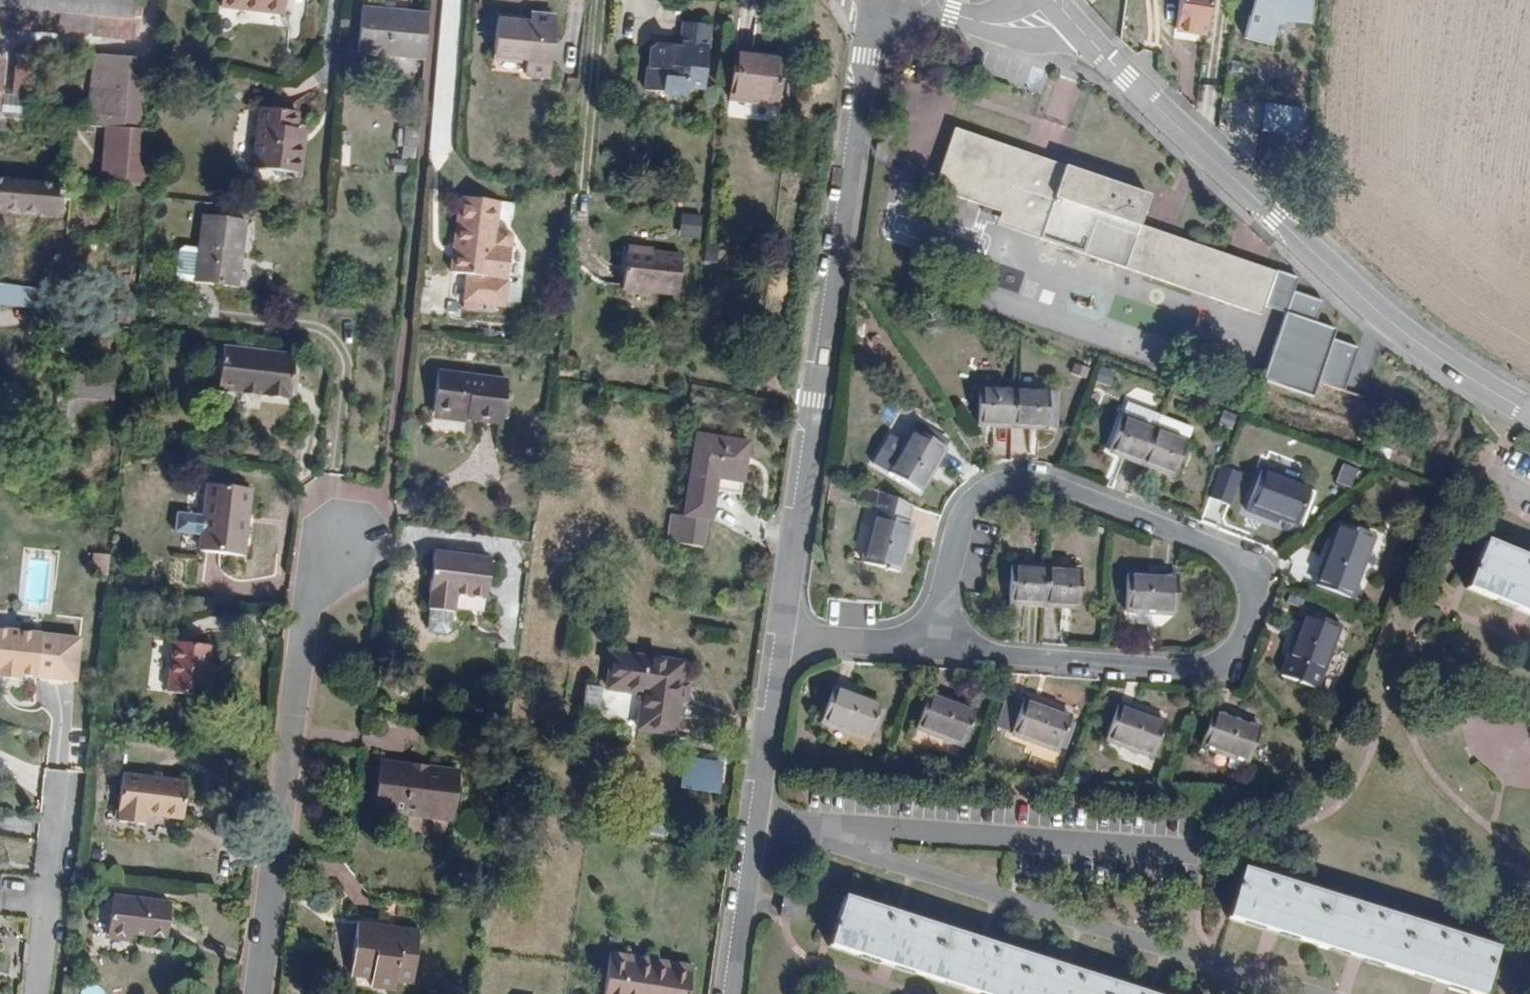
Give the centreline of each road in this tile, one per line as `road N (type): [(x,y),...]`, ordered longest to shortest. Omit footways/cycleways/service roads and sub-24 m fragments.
road 1 (residential): [(937,633),(968,650),(1198,667),(1226,659),(1248,620),(1248,569),(1224,548),(1040,477),(984,490),(962,516)]
road 2 (residential): [(877,0),(785,632)]
road 3 (tertiary): [(1529,412),(1404,331),(1126,79),(1059,7)]
road 4 (residential): [(785,632),(732,993)]
road 5 (residential): [(904,0),(990,23),(1038,25),(1059,7)]
road 6 (residential): [(785,632),(893,643),(937,633)]

